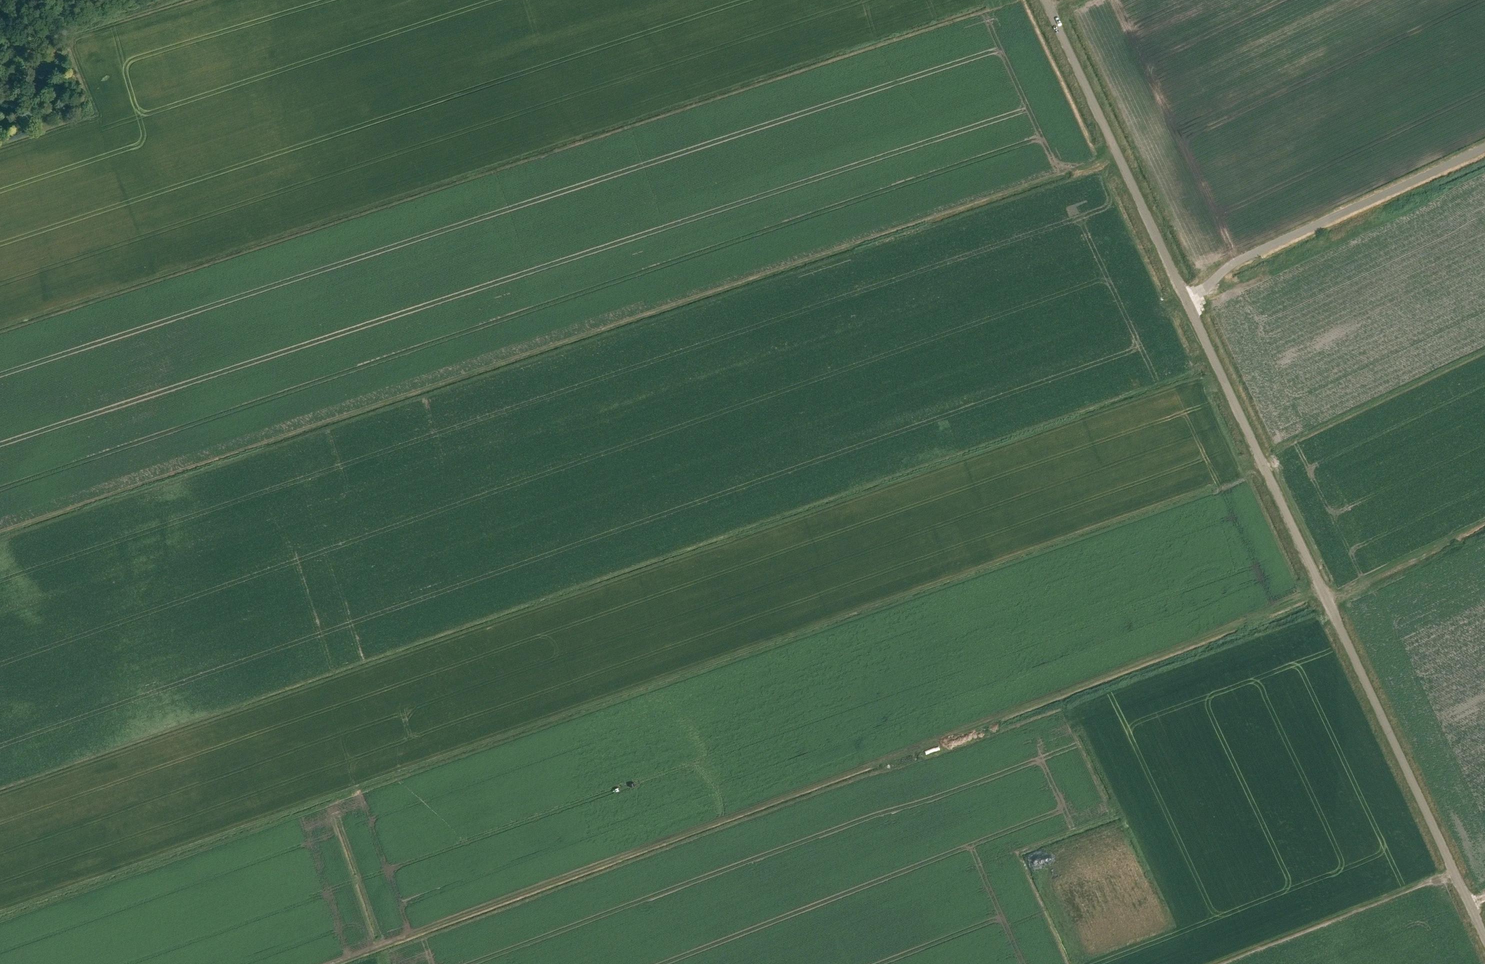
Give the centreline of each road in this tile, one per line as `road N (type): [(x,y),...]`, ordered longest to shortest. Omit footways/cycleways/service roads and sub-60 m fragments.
road 1 (unclassified): [(1484,941),(1043,0)]
road 2 (track): [(1221,963),(1454,874)]

